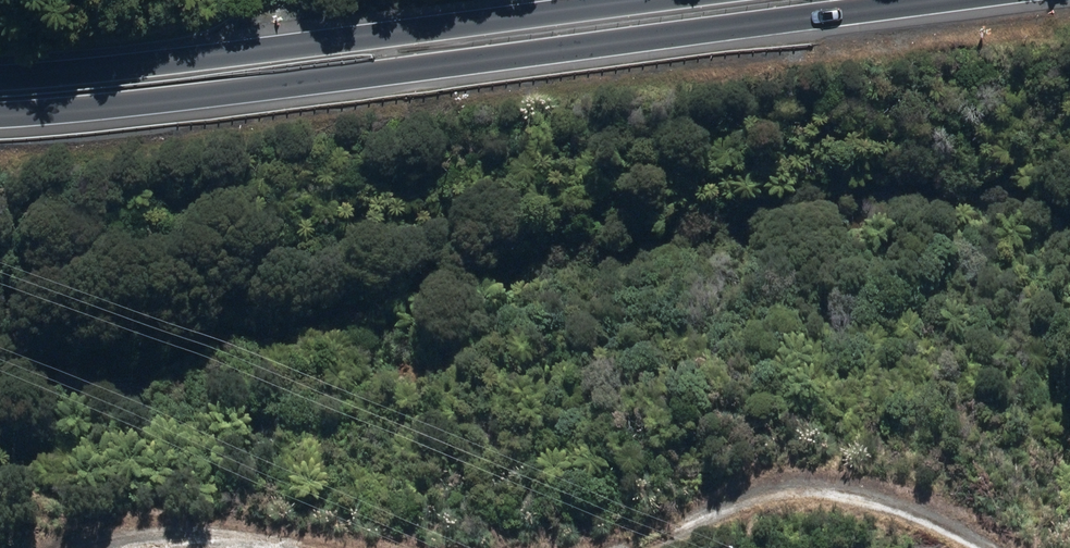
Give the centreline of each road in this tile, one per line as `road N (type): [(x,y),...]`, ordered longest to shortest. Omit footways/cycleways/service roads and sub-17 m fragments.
road 1 (trunk): [(0,102),(59,101),(838,0)]
road 2 (track): [(357,547),(434,536),(764,522),(876,536),(903,547)]

